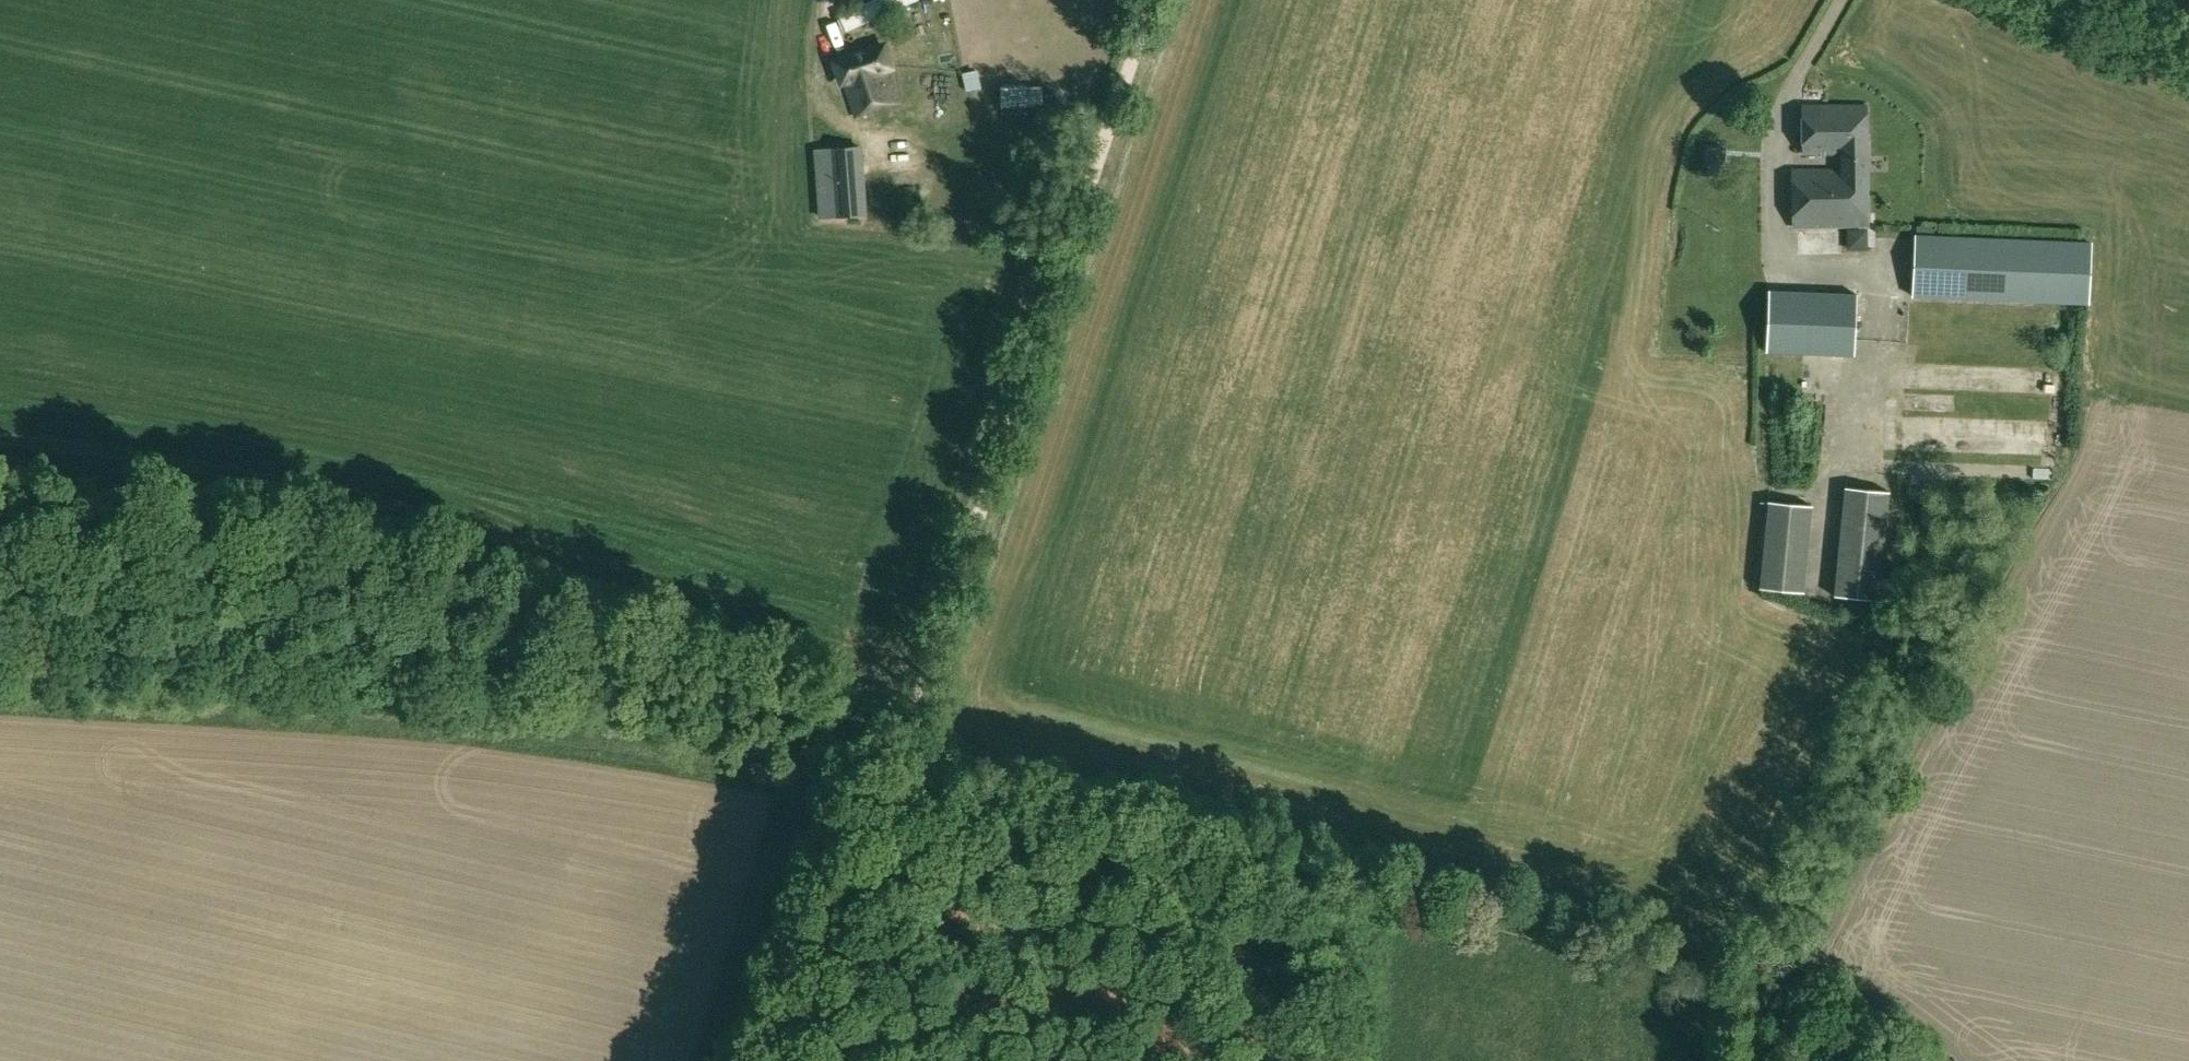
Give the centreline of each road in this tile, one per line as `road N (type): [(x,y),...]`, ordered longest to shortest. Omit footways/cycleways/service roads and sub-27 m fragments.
road 1 (unclassified): [(801,1060),(1151,0)]

